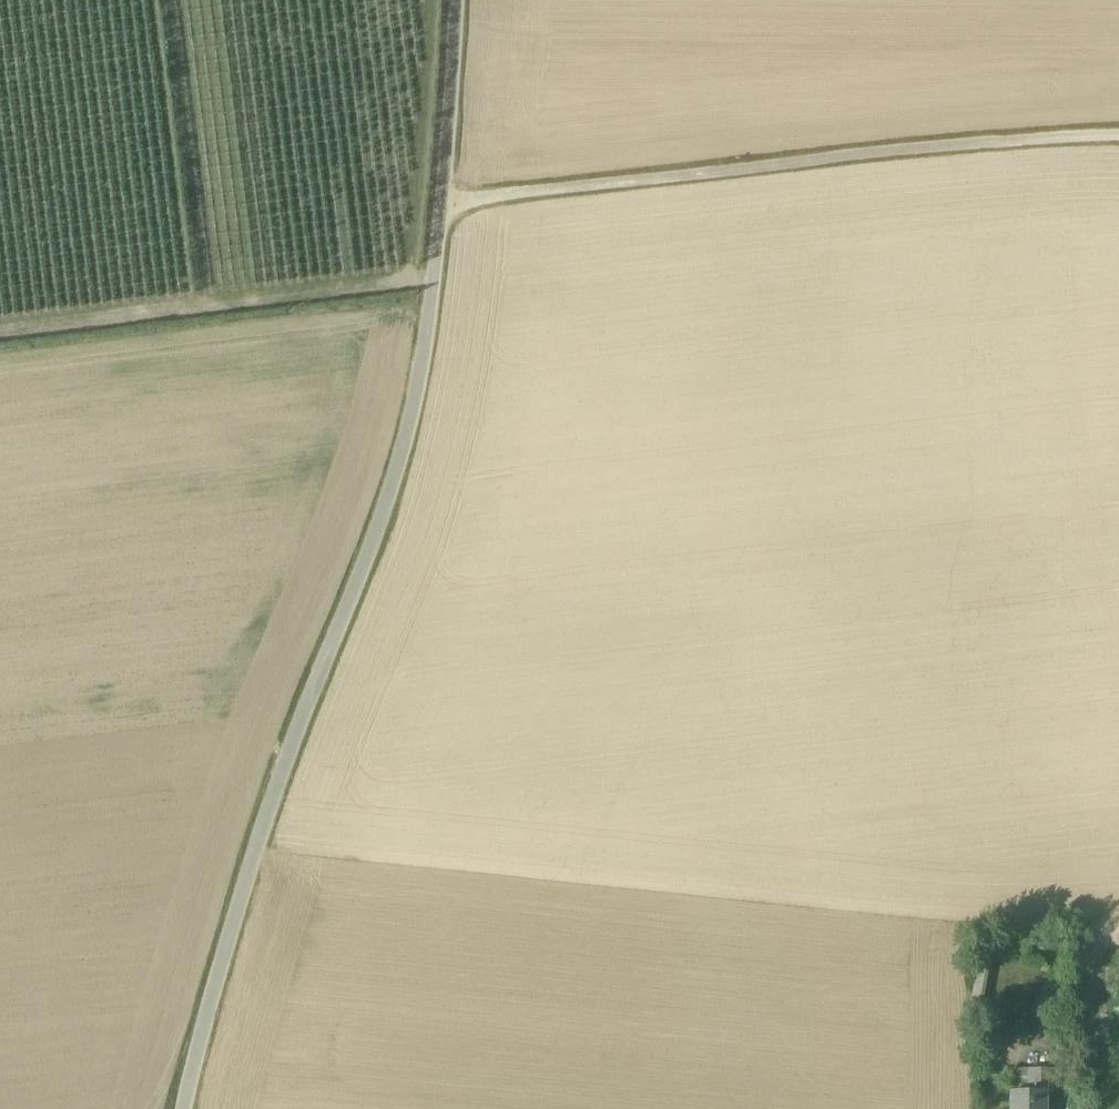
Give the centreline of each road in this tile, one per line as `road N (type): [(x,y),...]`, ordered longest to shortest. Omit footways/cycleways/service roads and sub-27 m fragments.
road 1 (unclassified): [(184,1108),(270,808),(410,425),(445,206)]
road 2 (unclassified): [(1118,136),(883,153),(445,206)]
road 3 (unclassified): [(445,206),(456,0)]

